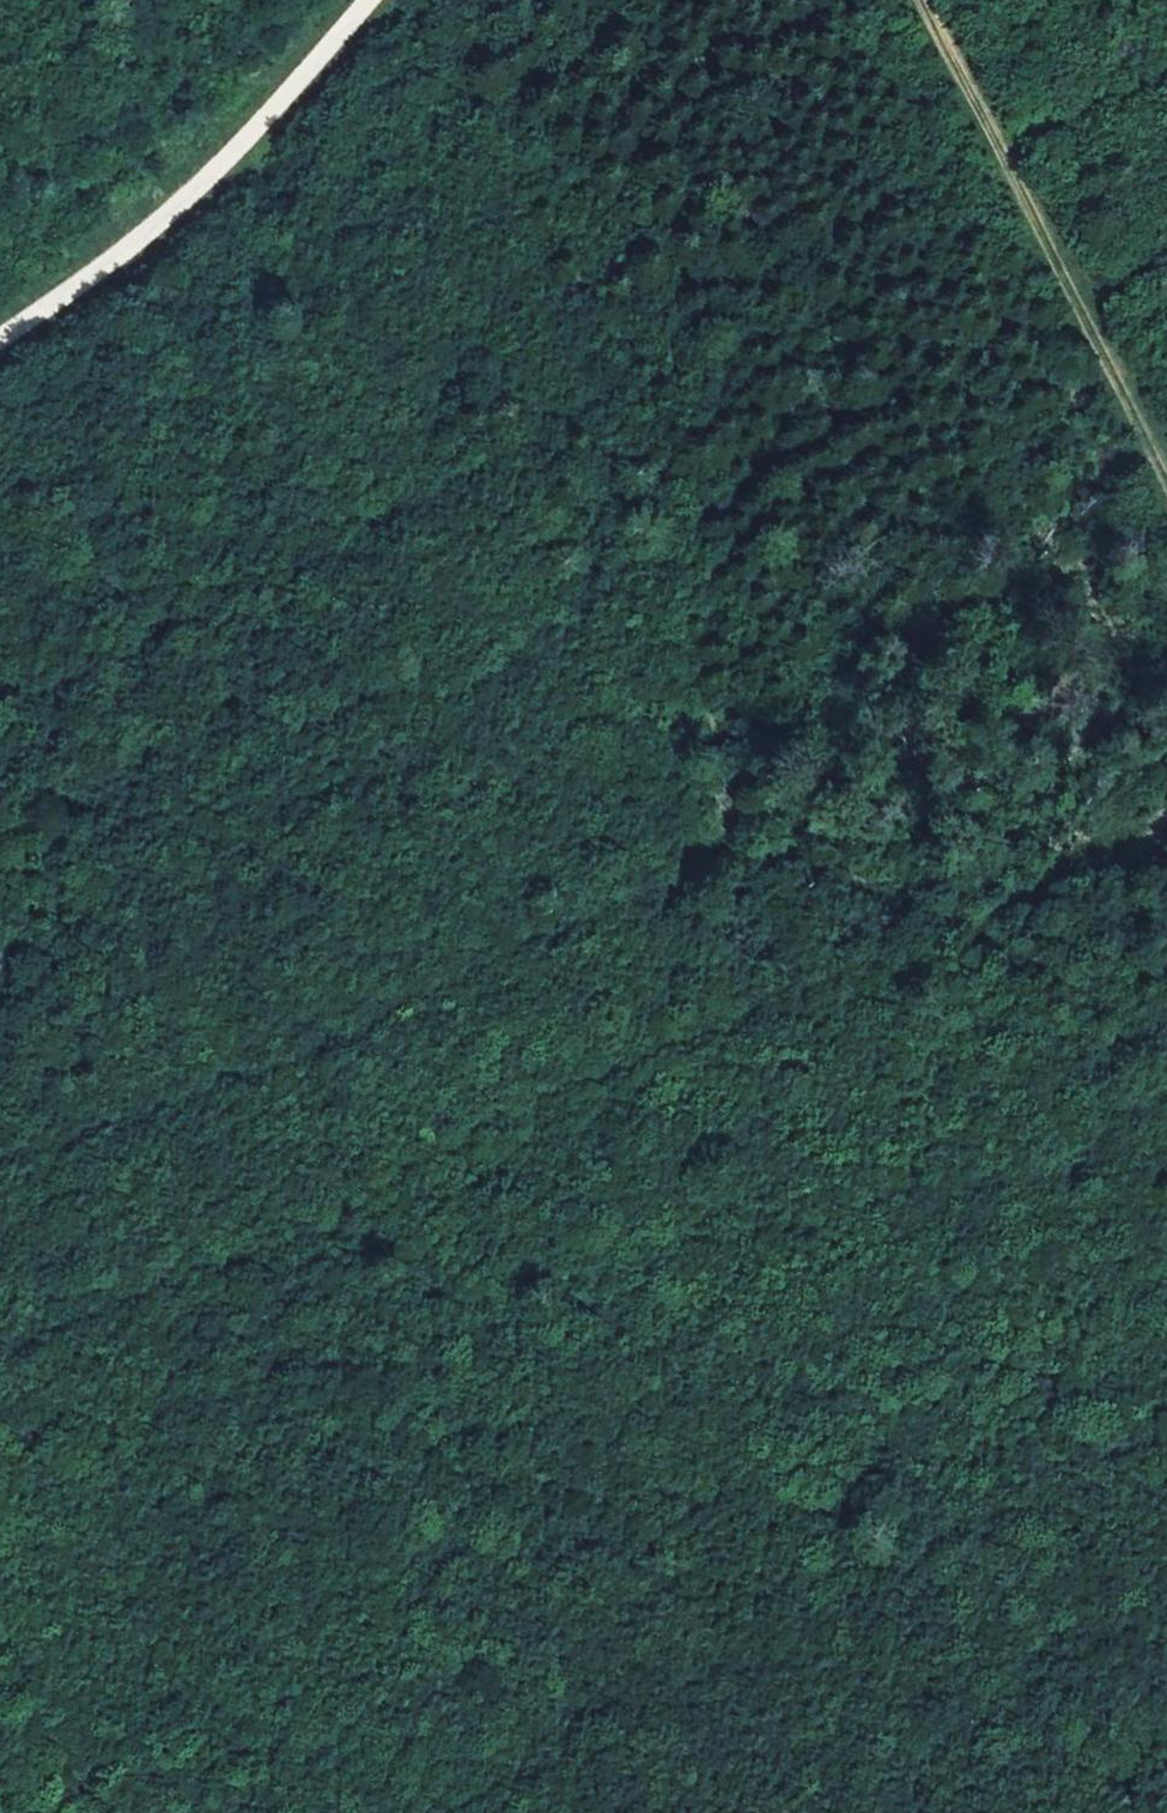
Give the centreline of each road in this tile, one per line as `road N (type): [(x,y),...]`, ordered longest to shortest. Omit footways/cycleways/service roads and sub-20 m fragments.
road 1 (track): [(1166,486),(911,0)]
road 2 (track): [(0,339),(194,194),(371,0)]

